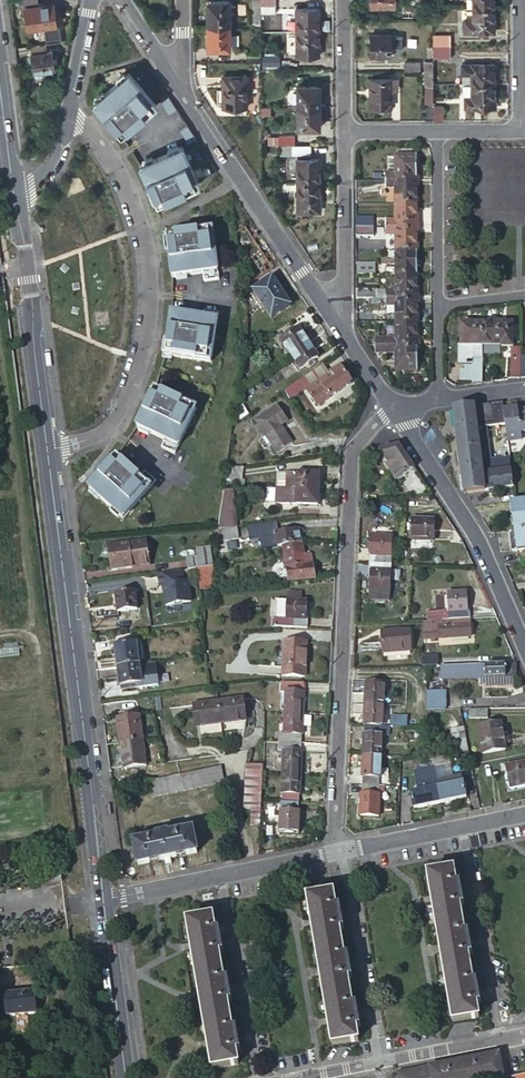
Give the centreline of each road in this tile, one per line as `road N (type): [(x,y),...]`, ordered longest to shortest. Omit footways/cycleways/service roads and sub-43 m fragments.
road 1 (residential): [(394,408),(352,457),(338,850)]
road 2 (residential): [(48,451),(103,899)]
road 3 (residential): [(72,113),(121,168),(139,212),(152,300),(144,356),(112,425),(48,451)]
road 4 (track): [(0,635),(36,627),(0,362)]
road 5 (residential): [(168,71),(328,310)]
road 6 (residential): [(394,408),(473,540),(524,654)]
road 7 (residential): [(14,193),(48,451)]
road 8 (residential): [(103,899),(338,850)]
road 9 (residential): [(306,1077),(524,1038)]
road 10 (residential): [(338,850),(524,812)]
road 11 (residential): [(345,131),(346,275),(328,310)]
road 12 (residential): [(103,899),(126,1077)]
road 13 (residential): [(438,307),(437,131)]
road 14 (residential): [(521,0),(522,131)]
road 15 (residential): [(345,0),(345,131)]

